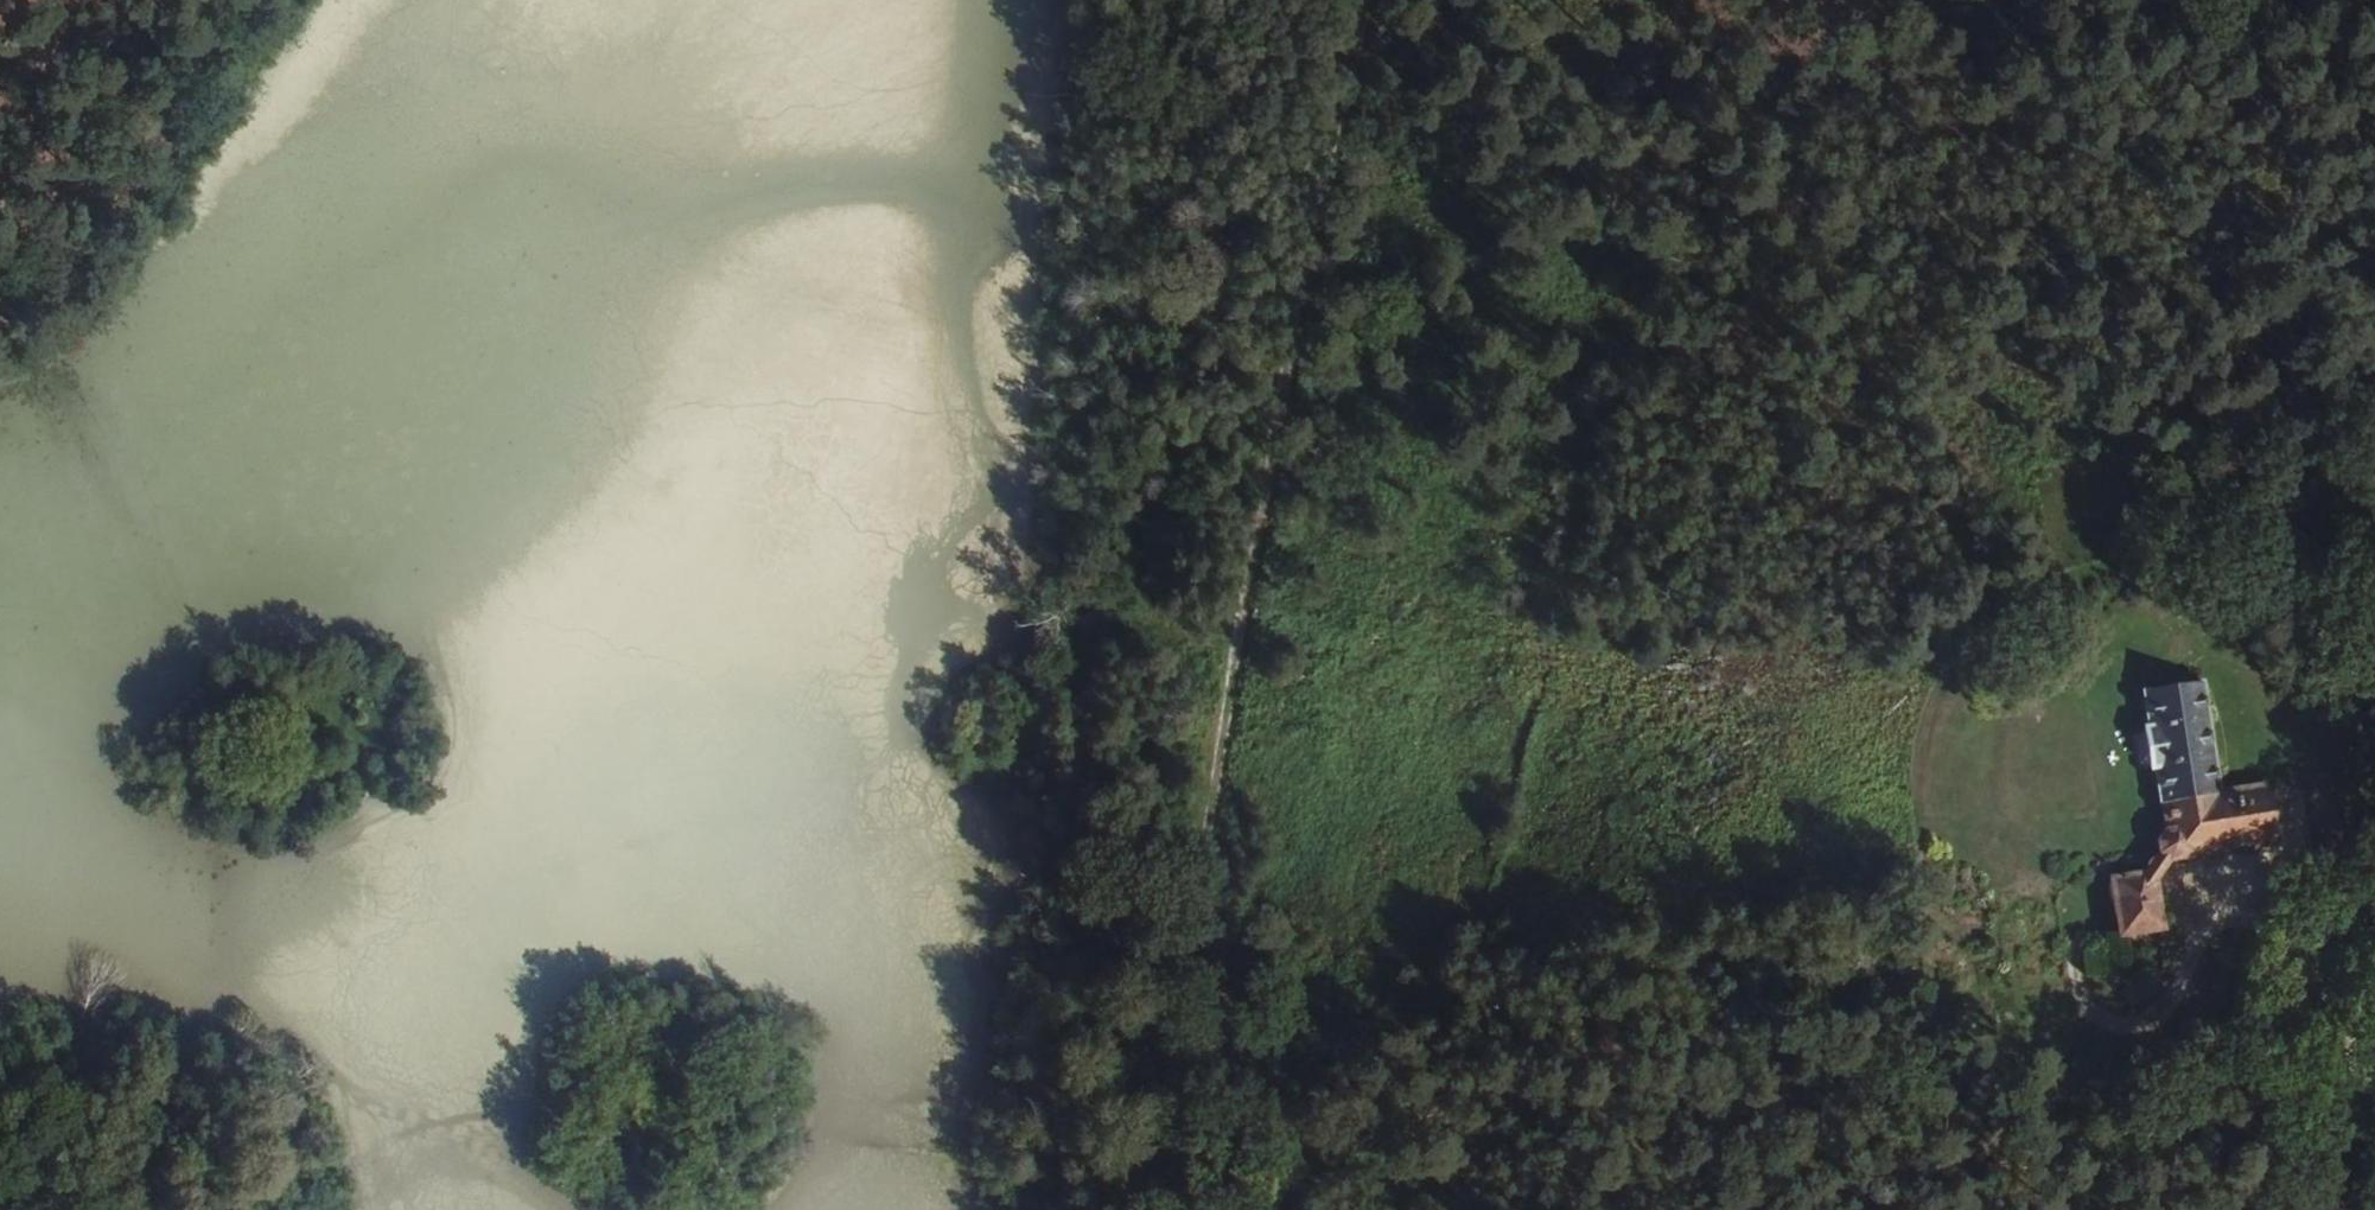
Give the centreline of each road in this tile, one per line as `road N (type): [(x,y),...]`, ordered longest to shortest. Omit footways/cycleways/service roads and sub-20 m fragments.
road 1 (track): [(2226,1049),(2182,1048),(1876,880),(1560,1008),(1216,1080),(1198,793),(1246,597),(1355,27),(1368,0)]
road 2 (track): [(2226,1049),(2374,1025)]

